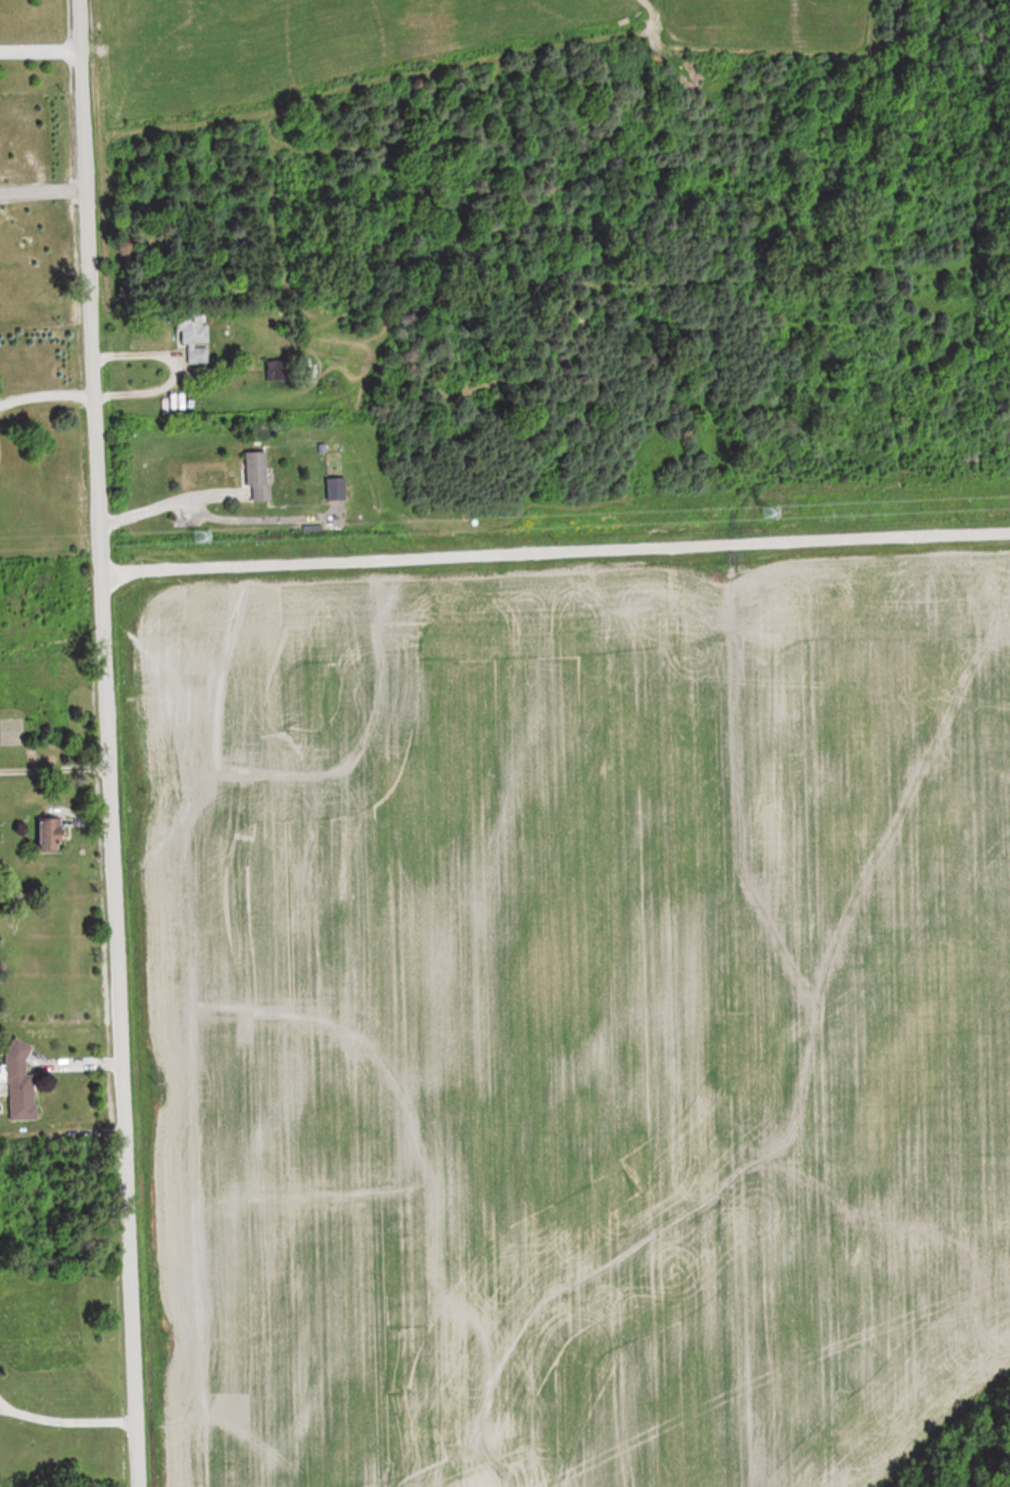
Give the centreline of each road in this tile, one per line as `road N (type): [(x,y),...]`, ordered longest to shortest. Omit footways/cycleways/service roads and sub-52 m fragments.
road 1 (residential): [(137,1486),(74,0)]

